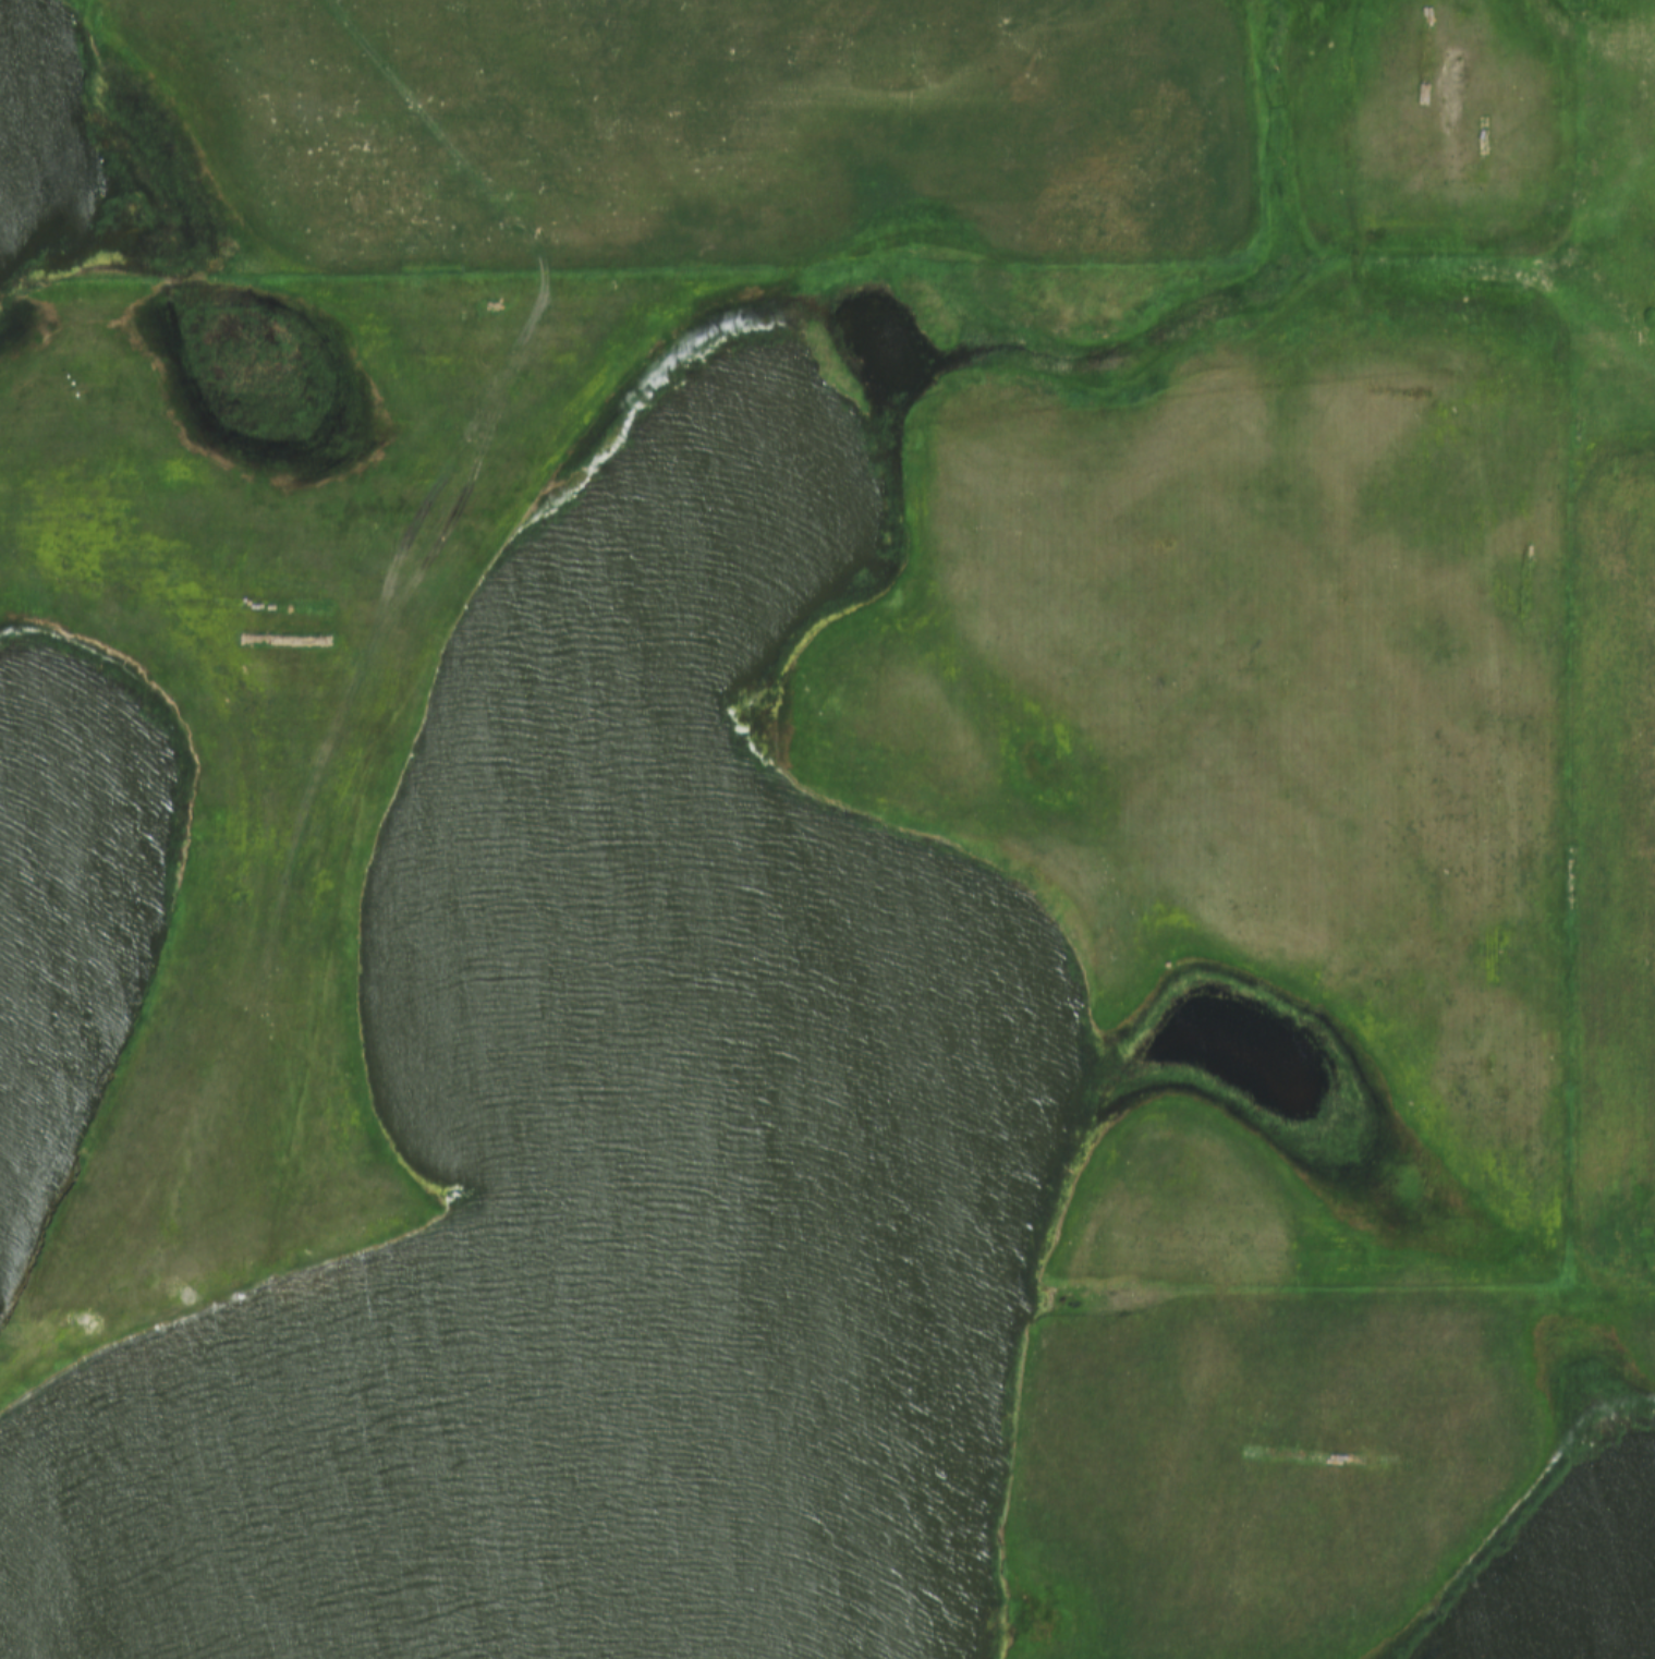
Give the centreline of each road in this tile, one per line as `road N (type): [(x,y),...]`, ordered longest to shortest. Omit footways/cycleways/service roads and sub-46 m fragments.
road 1 (track): [(1417,1658),(1463,1587),(1570,1479),(1654,1419)]

